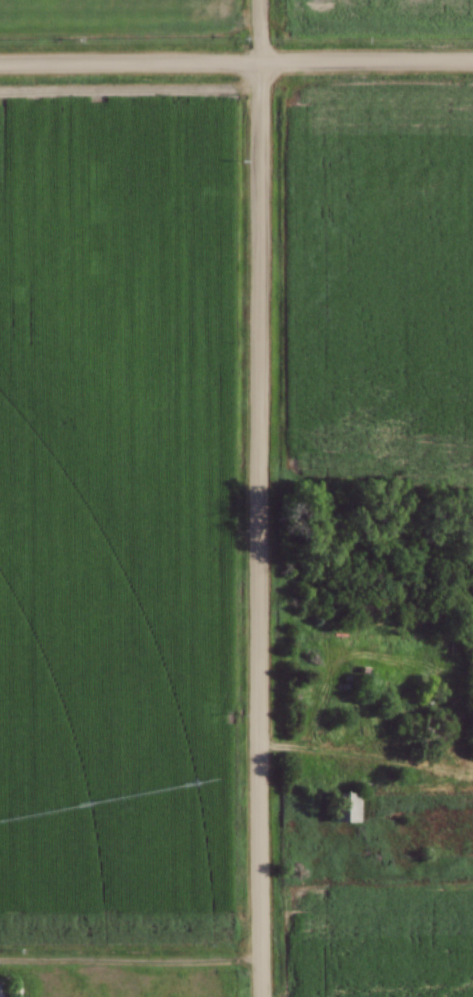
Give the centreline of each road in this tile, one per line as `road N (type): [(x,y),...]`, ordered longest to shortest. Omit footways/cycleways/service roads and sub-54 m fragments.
road 1 (residential): [(259,996),(261,0)]
road 2 (tertiary): [(0,67),(472,65)]
road 3 (track): [(257,747),(472,769)]

